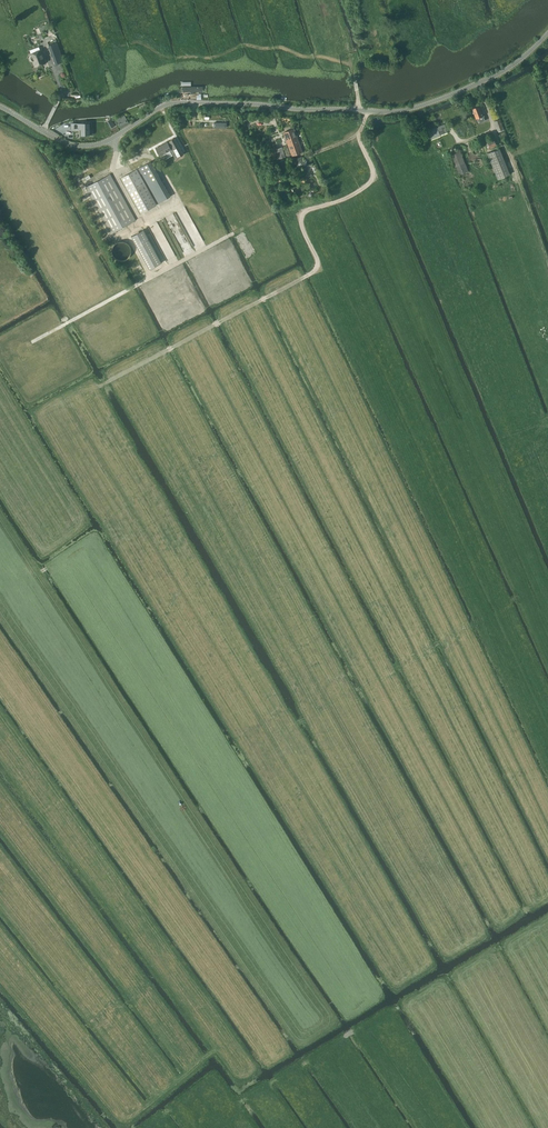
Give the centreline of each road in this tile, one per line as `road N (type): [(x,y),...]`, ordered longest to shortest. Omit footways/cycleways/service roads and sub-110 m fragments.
road 1 (unclassified): [(0,106),(82,146),(109,141),(173,103),(385,112),(475,87),(547,34)]
road 2 (track): [(99,387),(316,273),(301,220),(373,180),(357,135)]
road 3 (track): [(520,0),(453,36),(352,61),(355,80)]

